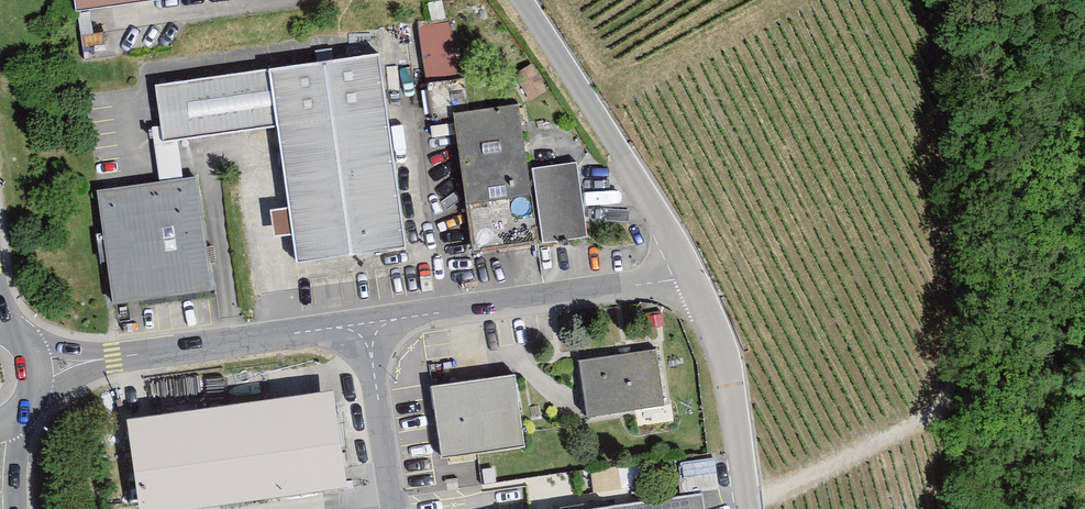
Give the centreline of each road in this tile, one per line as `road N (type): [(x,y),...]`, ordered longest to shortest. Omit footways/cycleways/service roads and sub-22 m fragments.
road 1 (track): [(766,508),(954,393),(966,0)]
road 2 (unclassified): [(695,287),(509,0)]
road 3 (unclassified): [(366,327),(695,287)]
road 4 (unclassified): [(40,368),(366,327)]
road 5 (unclassified): [(749,508),(695,287)]
road 6 (unclassified): [(366,327),(395,508)]

